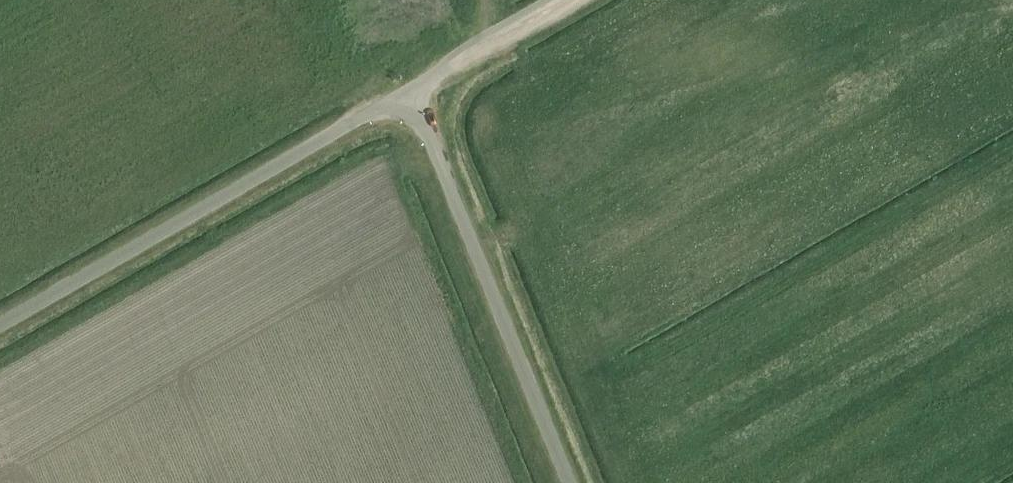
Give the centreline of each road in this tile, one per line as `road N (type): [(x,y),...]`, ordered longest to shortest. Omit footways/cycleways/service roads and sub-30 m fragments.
road 1 (unclassified): [(569,482),(430,138),(398,112),(363,117),(0,325)]
road 2 (track): [(581,0),(435,83),(398,112)]

